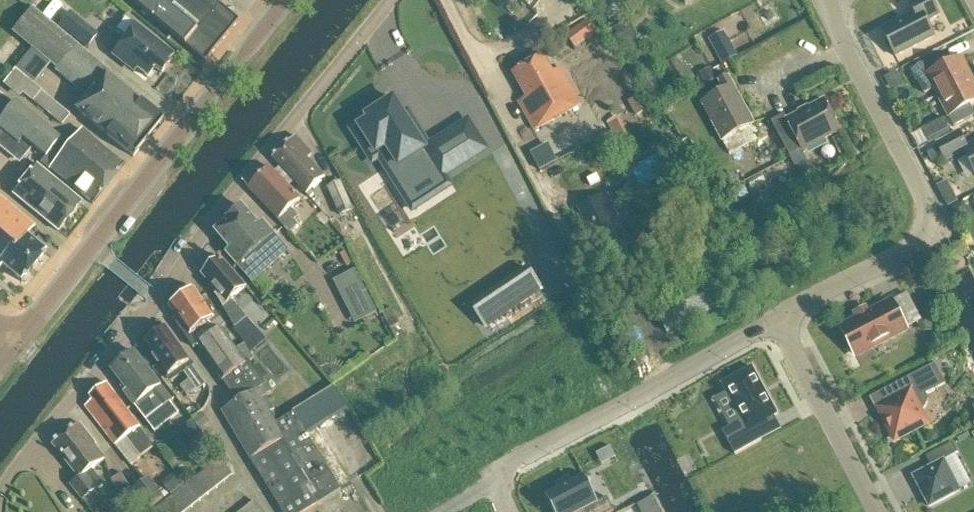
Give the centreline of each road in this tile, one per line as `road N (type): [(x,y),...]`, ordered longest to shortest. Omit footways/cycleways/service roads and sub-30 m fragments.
road 1 (residential): [(786,332),(794,312),(909,253),(930,229),(928,197),(825,4),(833,0)]
road 2 (residential): [(157,302),(393,0)]
road 3 (residential): [(498,484),(503,472),(755,333),(786,332)]
road 4 (tertiary): [(92,250),(291,0)]
road 5 (residential): [(0,497),(157,302)]
road 6 (residential): [(873,511),(786,332)]
road 7 (tertiary): [(15,345),(92,250)]

